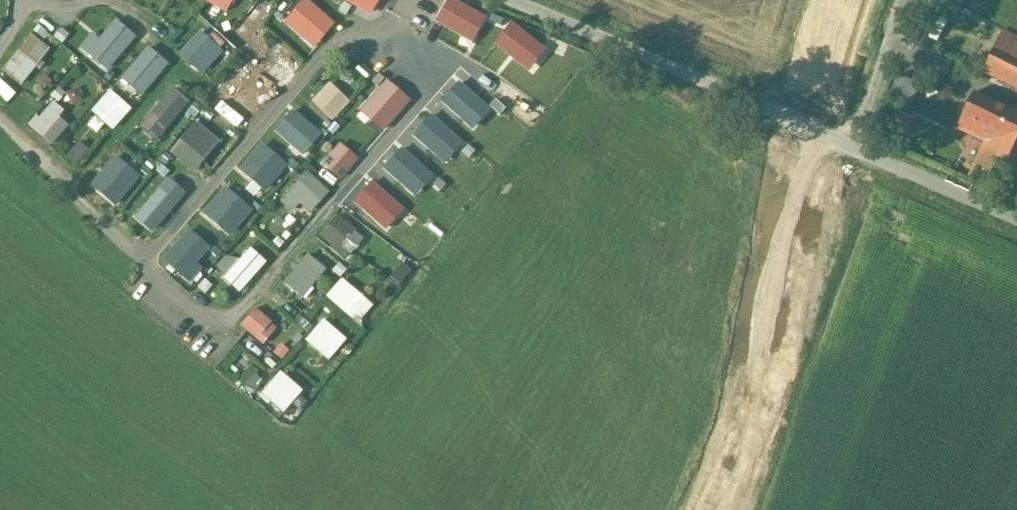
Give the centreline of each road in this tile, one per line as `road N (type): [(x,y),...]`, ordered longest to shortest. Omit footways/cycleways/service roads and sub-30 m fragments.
road 1 (tertiary): [(717,509),(754,406),(809,127)]
road 2 (unclassified): [(521,0),(809,127)]
road 3 (unclassified): [(809,127),(1016,217)]
road 4 (tertiary): [(809,127),(844,0)]

